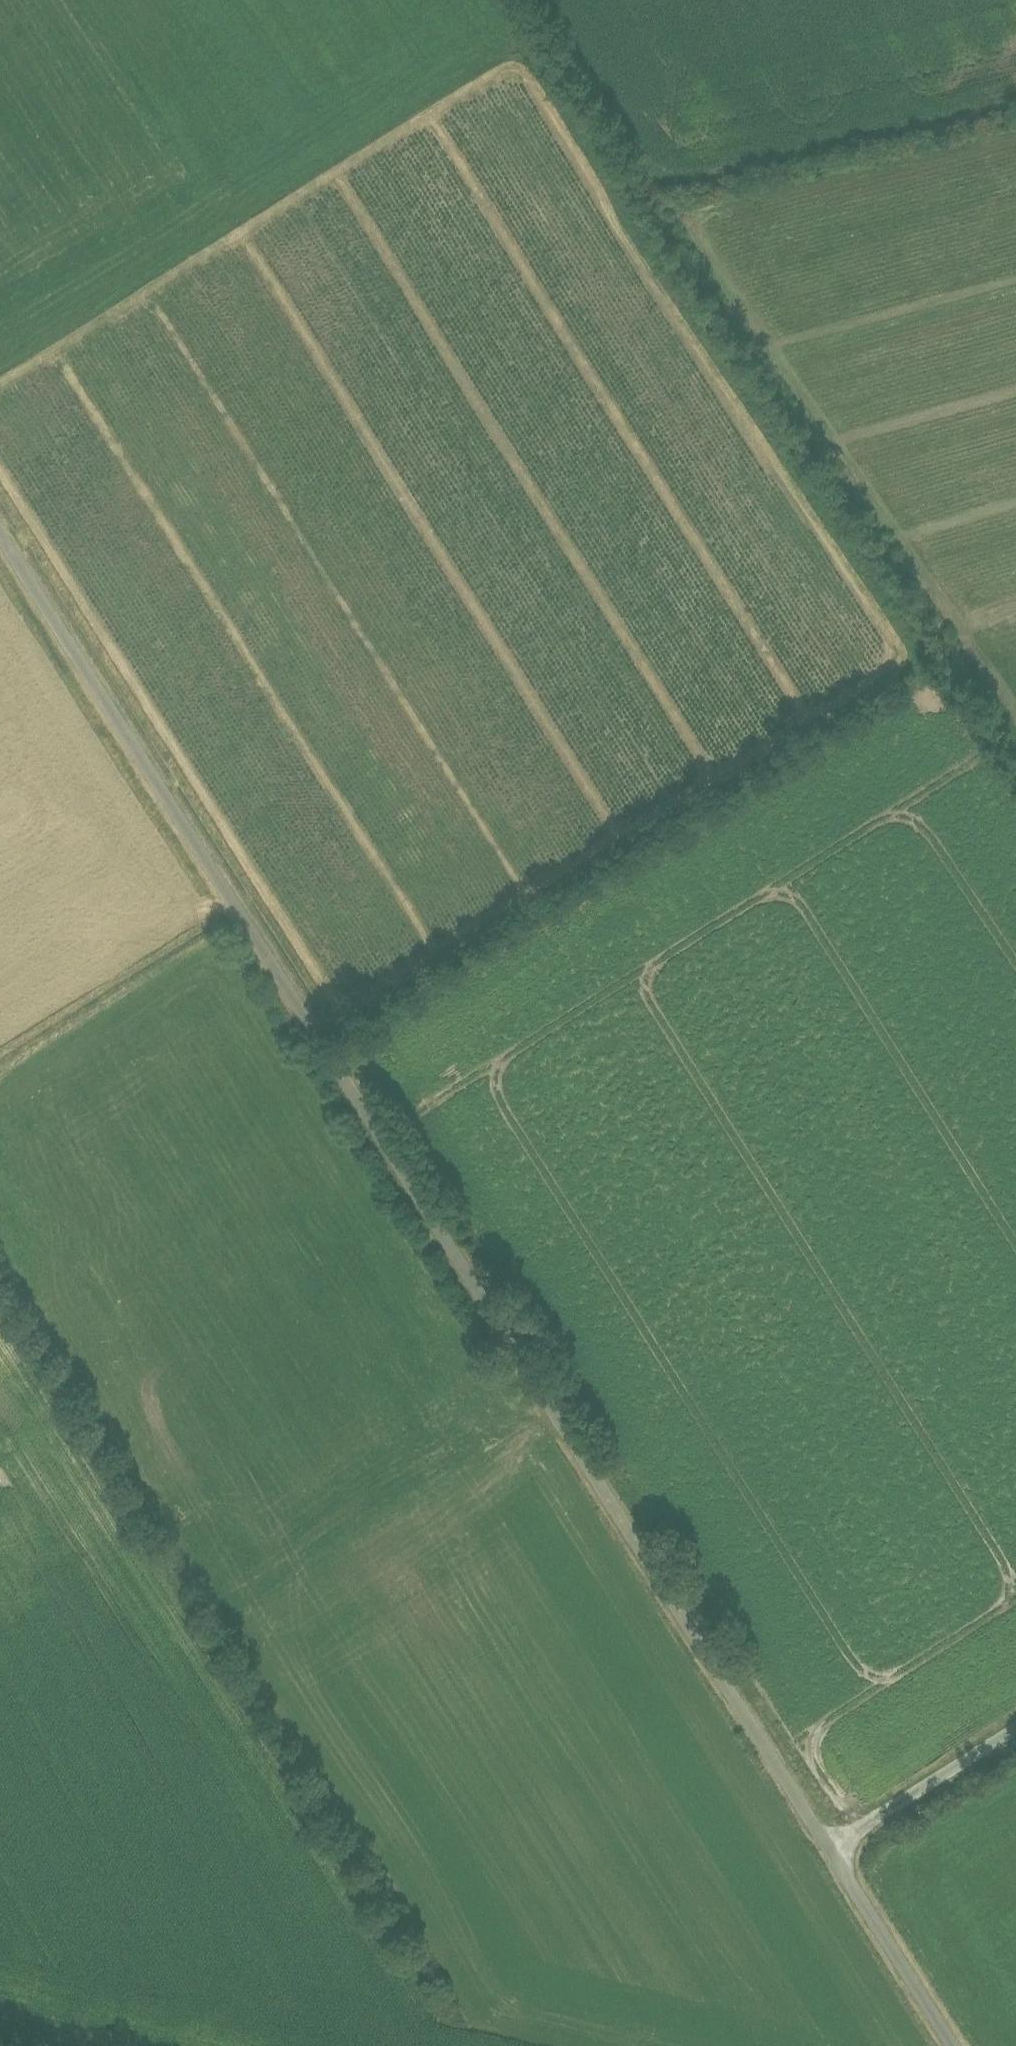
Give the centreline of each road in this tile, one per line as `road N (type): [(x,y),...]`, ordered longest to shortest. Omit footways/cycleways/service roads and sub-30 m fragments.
road 1 (unclassified): [(829,1846),(0,526)]
road 2 (unclassified): [(955,2045),(829,1846)]
road 3 (unclassified): [(829,1846),(1015,1729)]

